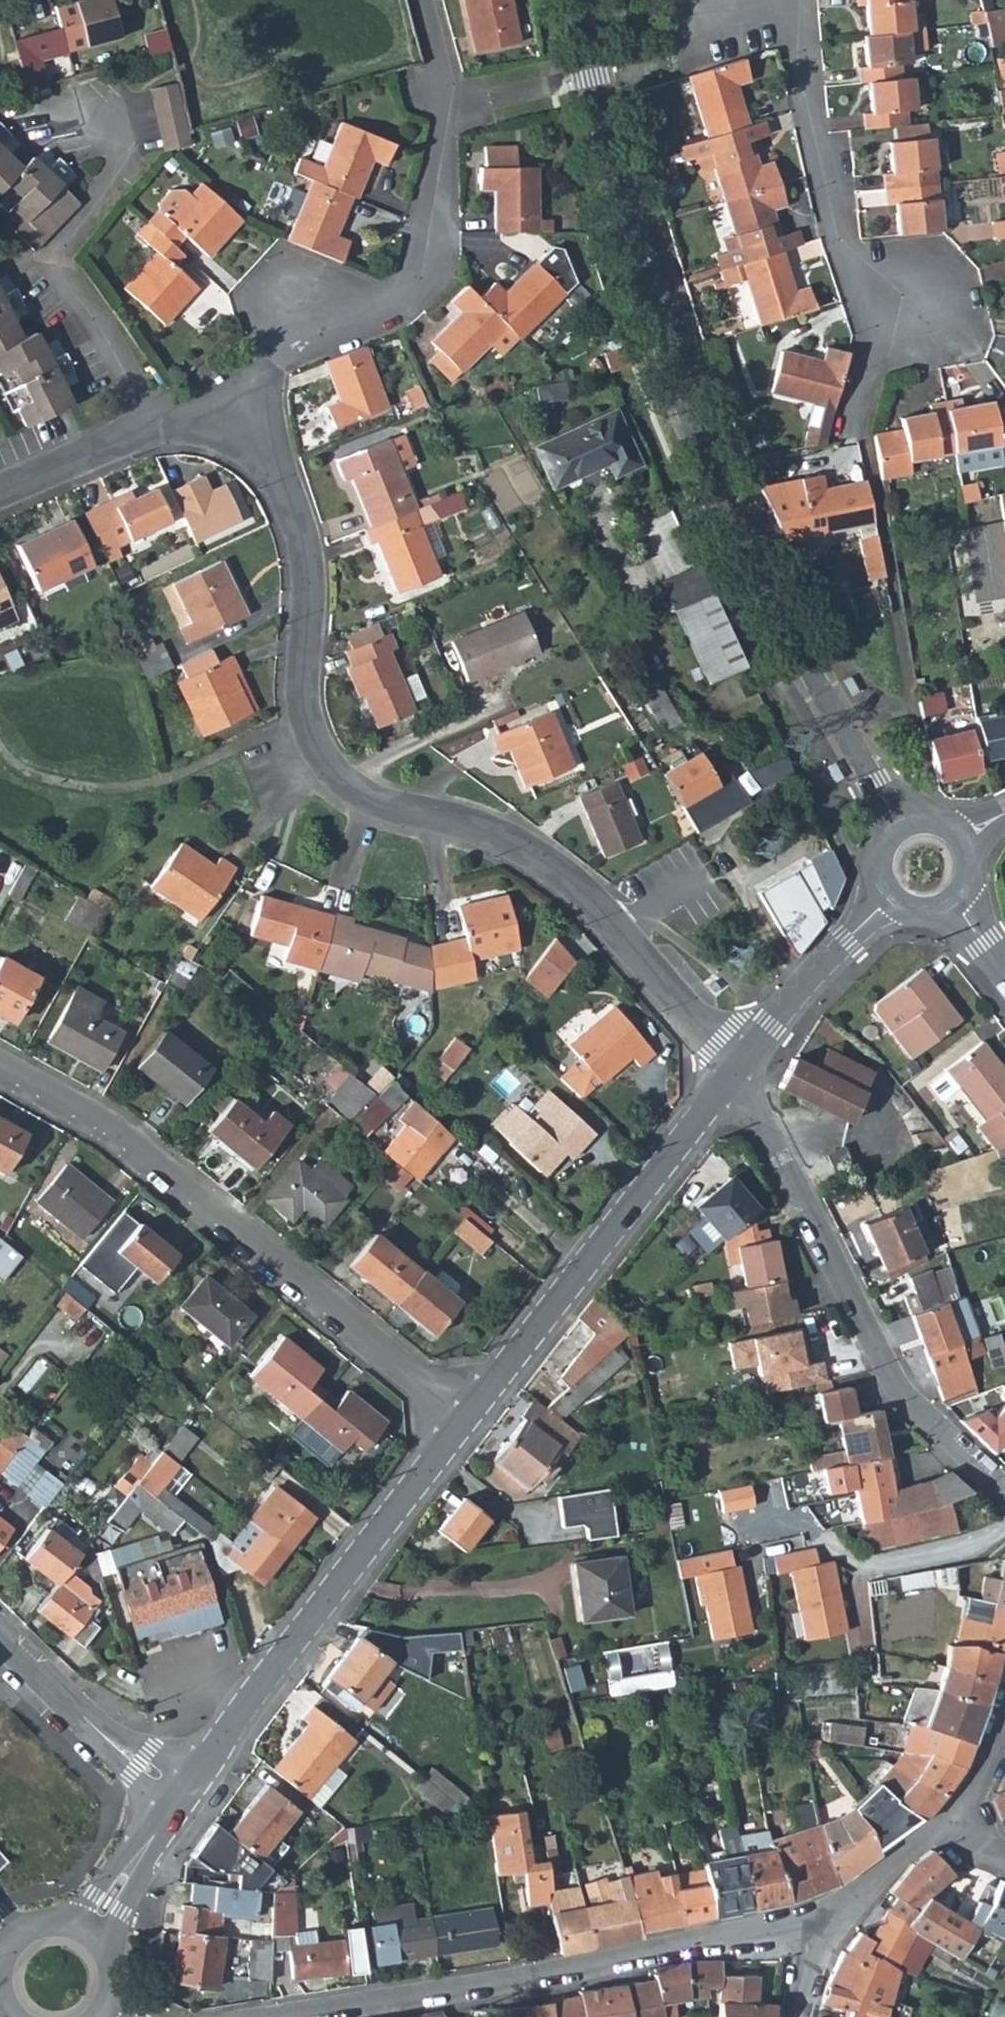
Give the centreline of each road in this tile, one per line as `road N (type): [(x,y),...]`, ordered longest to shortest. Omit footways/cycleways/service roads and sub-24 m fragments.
road 1 (residential): [(226,436),(275,468),(305,525),(305,715),(325,764),(354,793),(471,827),(572,887),(736,1071)]
road 2 (residential): [(582,0),(595,76),(663,314),(769,587),(901,826)]
road 3 (residential): [(461,1420),(125,1138),(0,1071)]
road 4 (residential): [(422,0),(444,102),(430,241),(407,291),(382,314),(328,330),(284,359),(226,436)]
road 5 (residential): [(816,1928),(290,2016)]
road 6 (residential): [(1004,1489),(956,1448),(902,1387),(839,1282),(736,1071)]
road 7 (tertiary): [(180,1795),(461,1420)]
road 8 (tertiary): [(461,1420),(736,1071)]
road 9 (residential): [(106,120),(117,177),(51,267),(156,439)]
road 10 (residential): [(791,8),(816,153),(863,294)]
road 11 (residential): [(180,1795),(0,1636)]
road 12 (tertiary): [(736,1071),(890,896)]
road 13 (residential): [(0,497),(156,439)]
road 14 (tertiary): [(92,1932),(180,1795)]
road 15 (residential): [(943,1828),(816,1928)]
road 16 (residential): [(791,8),(671,53)]
road 17 (residential): [(863,294),(873,354),(856,418)]

